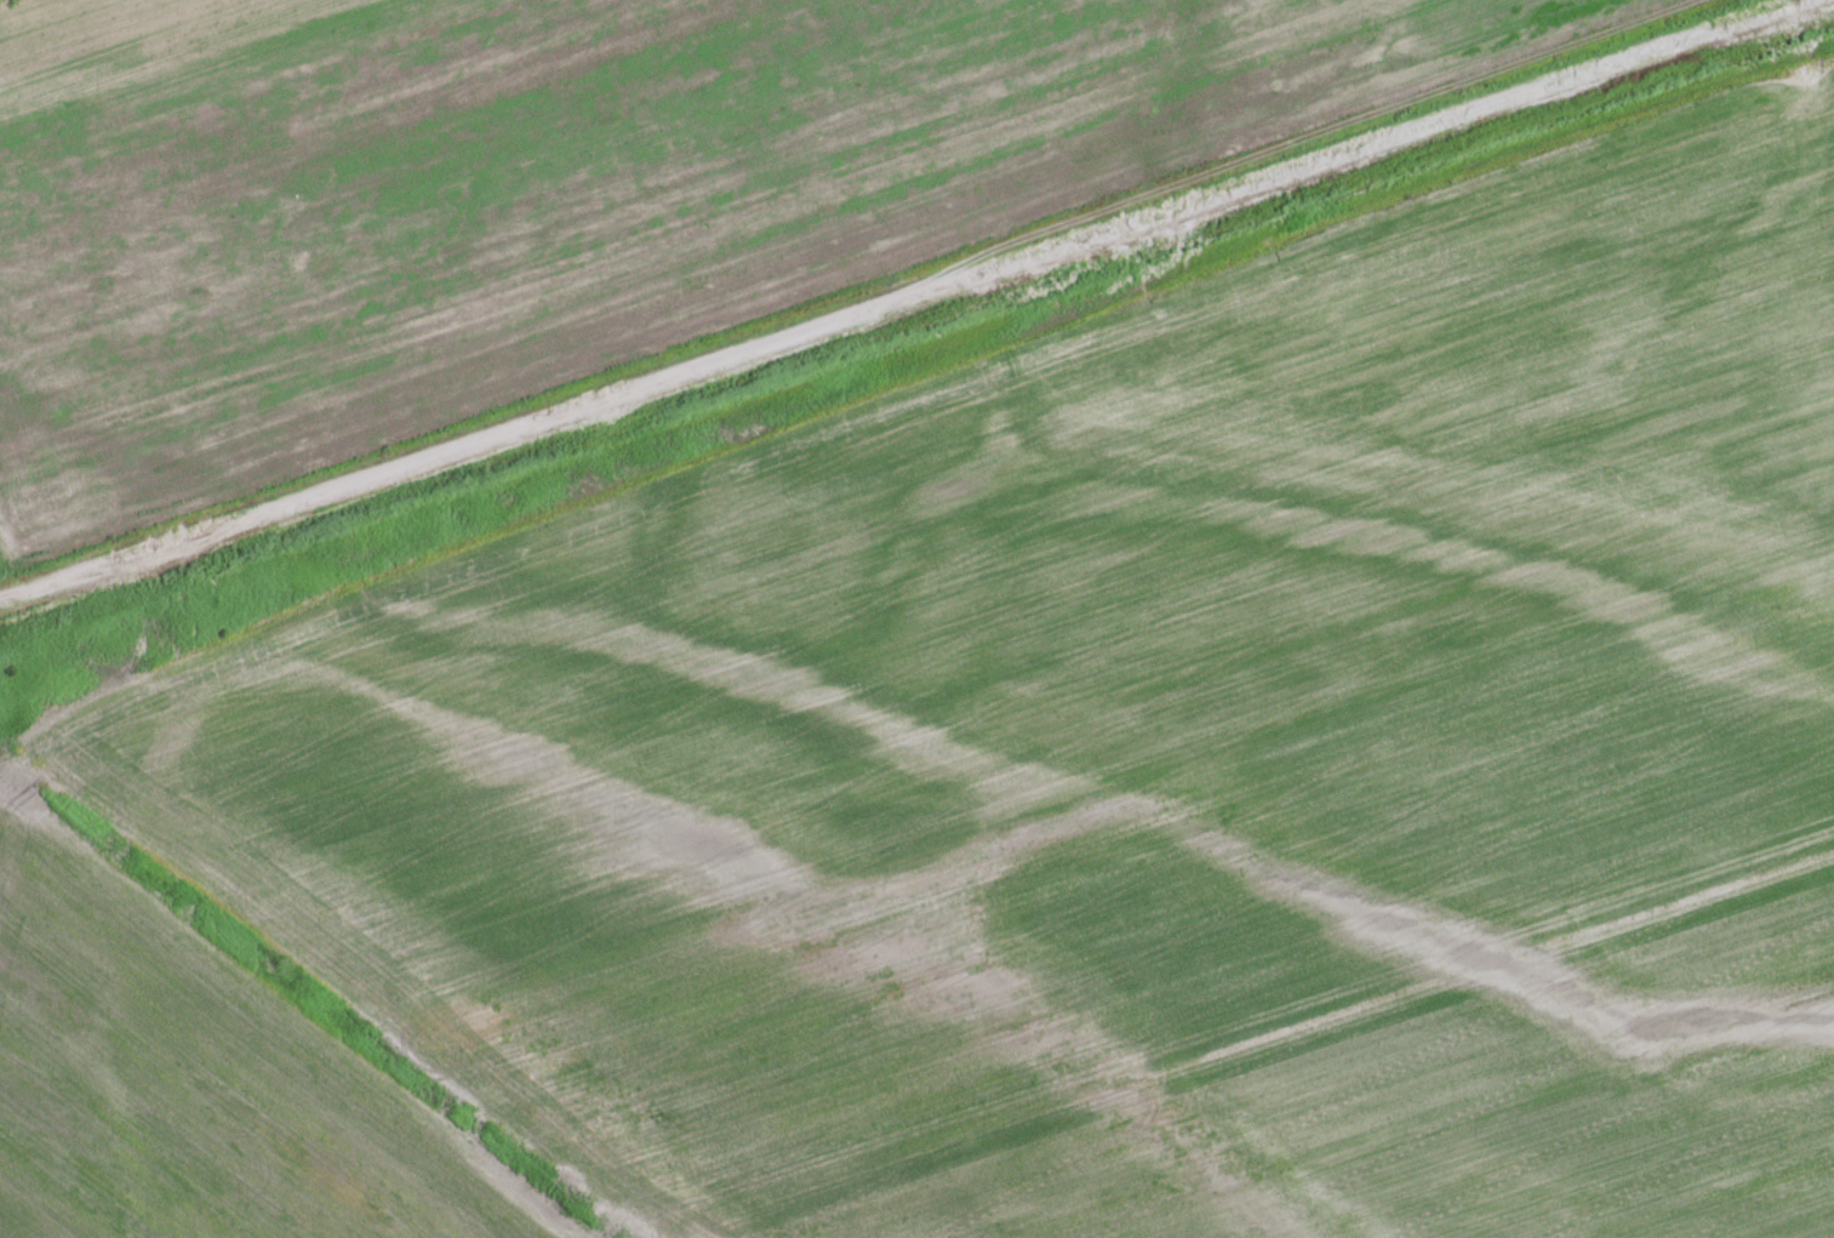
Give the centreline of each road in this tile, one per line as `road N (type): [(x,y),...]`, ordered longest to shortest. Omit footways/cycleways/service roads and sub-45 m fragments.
road 1 (residential): [(1792,0),(0,598)]

